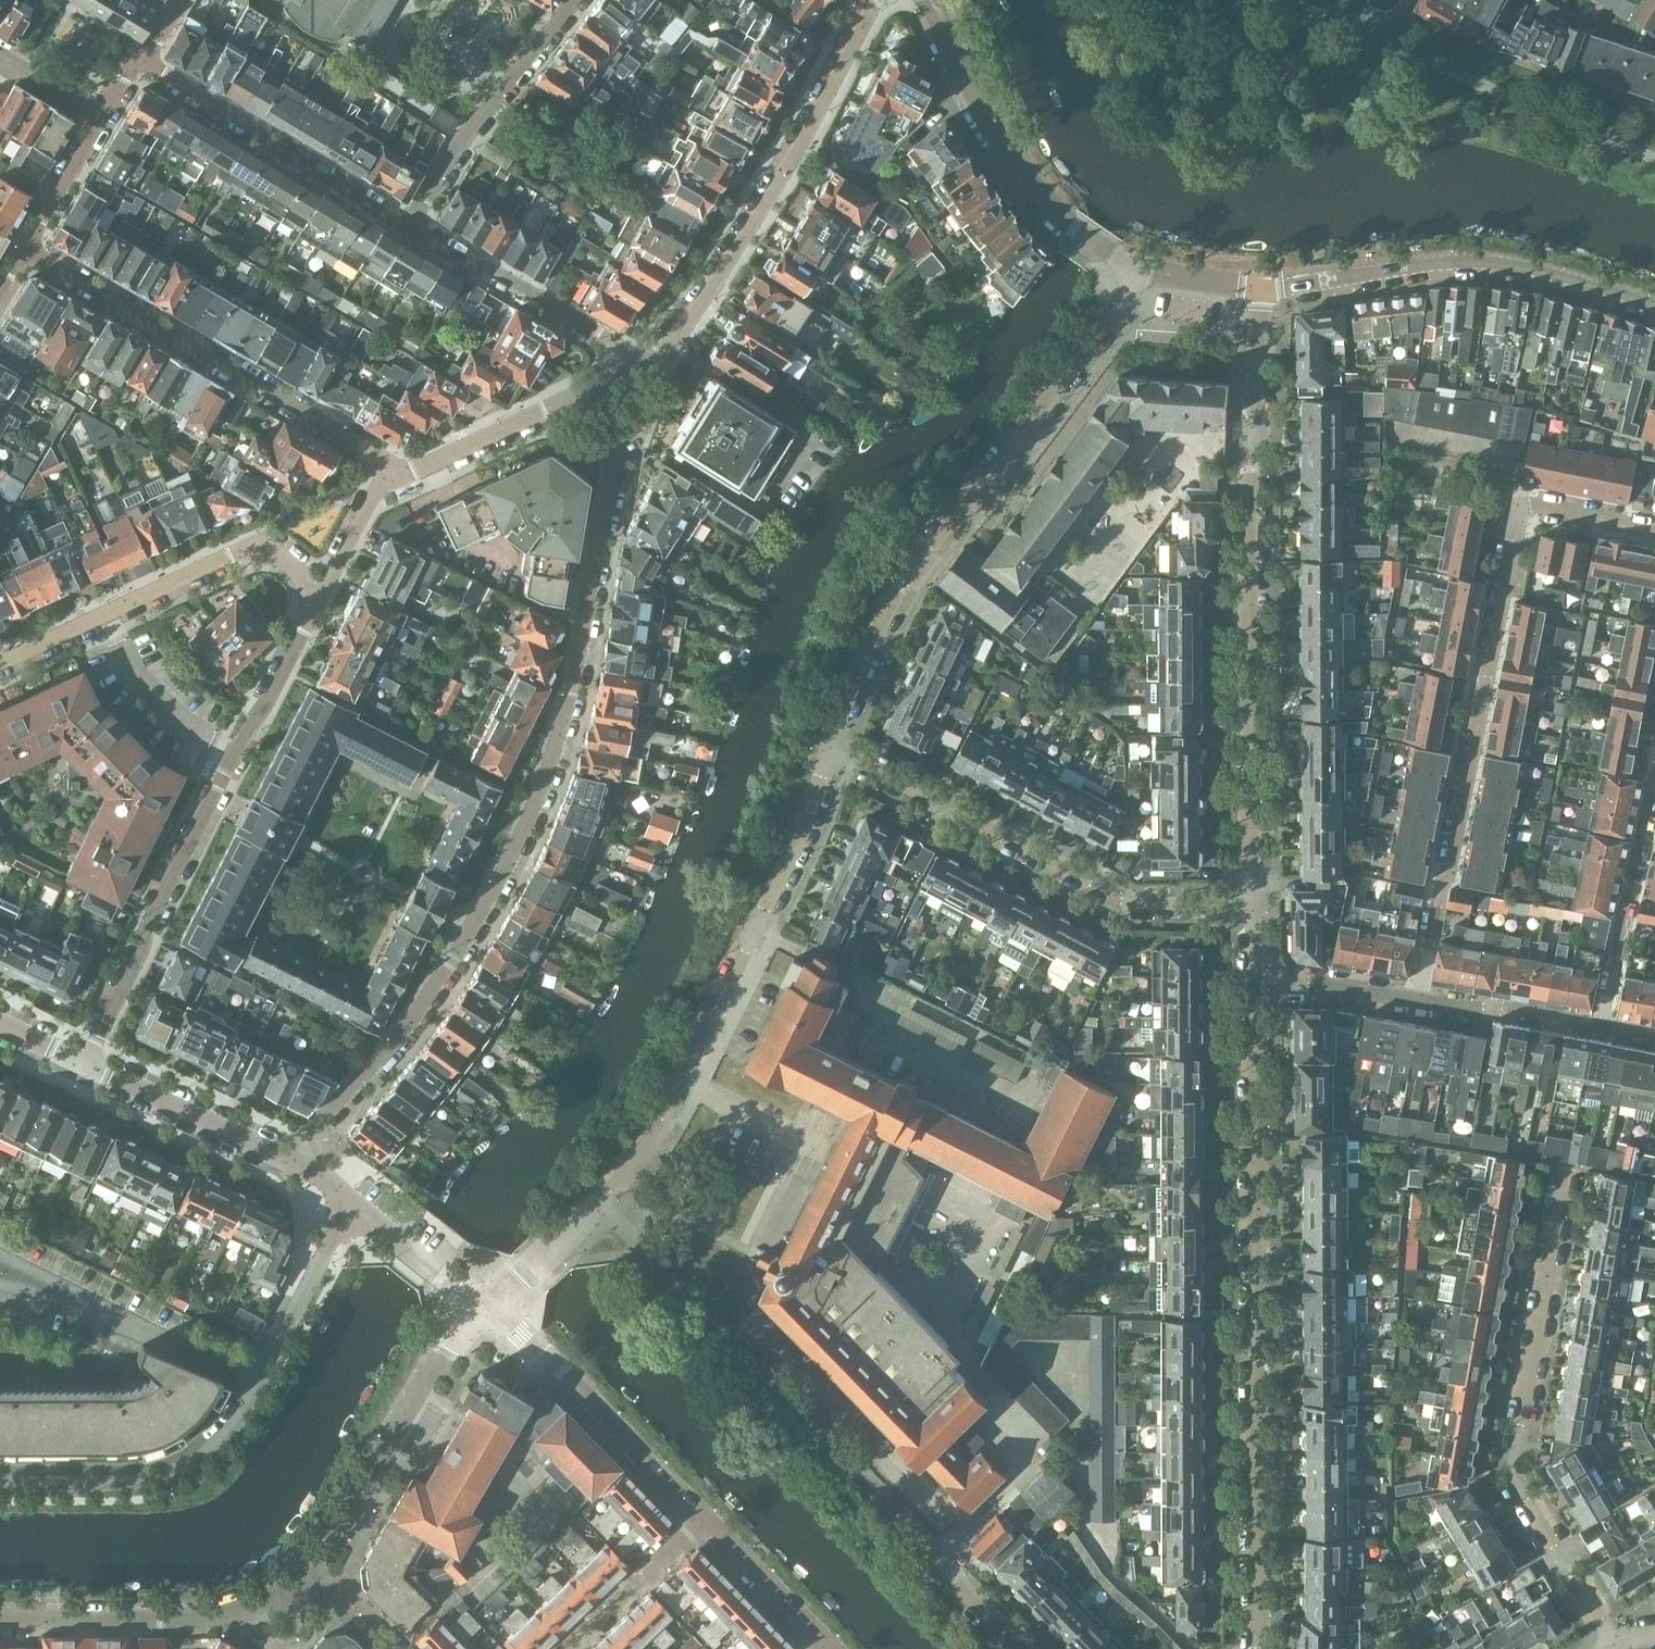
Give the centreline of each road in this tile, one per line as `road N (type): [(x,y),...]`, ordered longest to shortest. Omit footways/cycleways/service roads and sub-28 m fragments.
road 1 (residential): [(297,1162),(320,1117),(393,1047),(452,962),(550,770),(614,477),(612,453),(576,396)]
road 2 (residential): [(1259,1648),(1249,974)]
road 3 (residential): [(488,1309),(604,1201),(688,1075),(797,846),(829,754)]
road 4 (residential): [(1420,999),(1521,518),(1531,506),(1654,532)]
road 5 (residential): [(1244,904),(1262,288)]
road 6 (residential): [(829,754),(853,682),(903,585),(1119,307),(1134,267)]
road 7 (residential): [(321,605),(236,750),(86,1065)]
road 8 (residential): [(1617,1644),(1530,1490),(1521,1451),(1567,1177)]
road 9 (residential): [(1244,904),(1139,903),(829,754)]
road 10 (residential): [(876,0),(797,153),(673,345),(638,365)]
road 11 (residential): [(393,472),(26,248)]
road 12 (residential): [(1262,288),(1488,261),(1654,305)]
road 13 (residential): [(0,662),(238,550),(262,550),(321,605)]
road 14 (residential): [(1134,267),(1017,171),(972,105),(924,0)]
road 15 (residential): [(0,1622),(255,1611),(312,1573)]
road 16 (residential): [(312,1573),(446,1354),(488,1309)]
road 17 (residential): [(415,222),(145,61)]
road 18 (residential): [(263,1380),(219,1445),(193,1467),(146,1482),(0,1483)]
road 19 (residential): [(706,1514),(533,1341),(488,1309)]
road 20 (residential): [(415,222),(497,94),(575,0)]
road 21 (residential): [(638,365),(415,222)]
road 22 (residential): [(1654,106),(1408,18)]
road 23 (residential): [(1602,1027),(1654,785)]
road 24 (residential): [(297,1162),(86,1065)]
road 25 (residential): [(576,396),(393,472)]
road 26 (residential): [(351,1205),(263,1380)]
road 27 (residential): [(567,1648),(706,1514)]
road 28 (residential): [(1602,1027),(1420,999)]
road 29 (residential): [(263,1380),(104,1304)]
road 30 (residential): [(830,1639),(706,1514)]
road 31 (residential): [(1420,999),(1249,974)]
road 32 (residential): [(488,1309),(351,1205)]
road 33 (residential): [(393,472),(321,605)]
road 34 (residential): [(101,119),(26,248)]
road 35 (residential): [(1134,267),(1262,288)]
road 36 (residential): [(1019,1648),(938,1554)]

